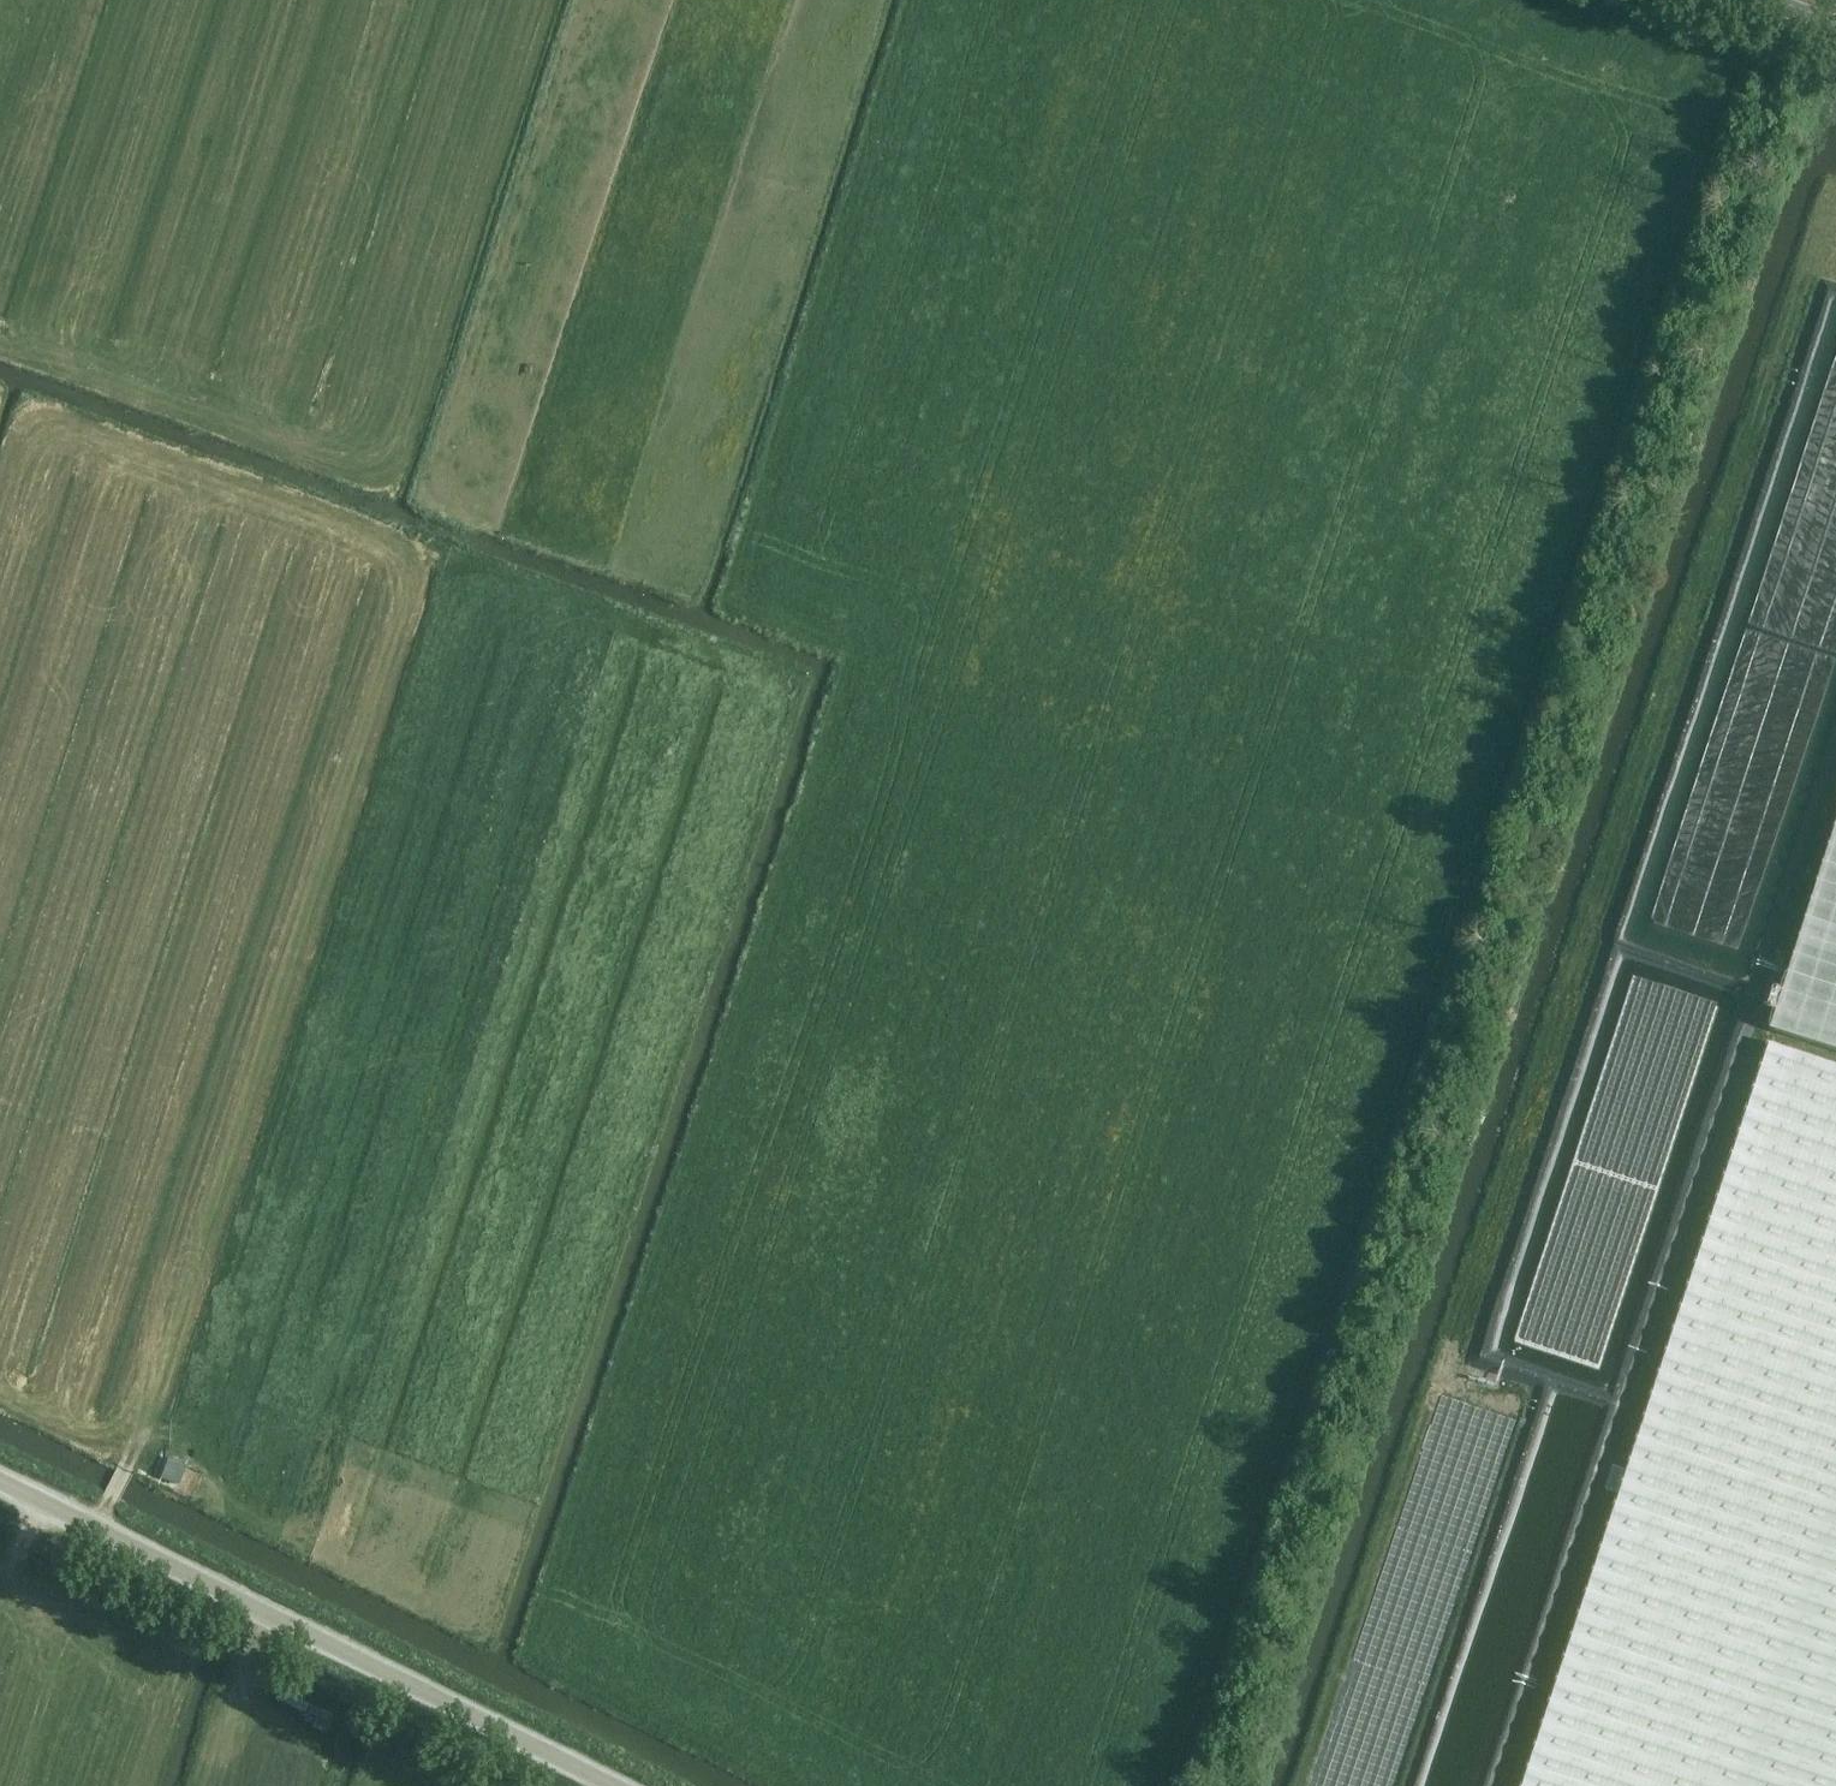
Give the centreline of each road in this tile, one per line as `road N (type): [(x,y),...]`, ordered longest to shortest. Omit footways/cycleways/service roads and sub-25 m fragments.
road 1 (unclassified): [(640,1785),(0,1476)]

